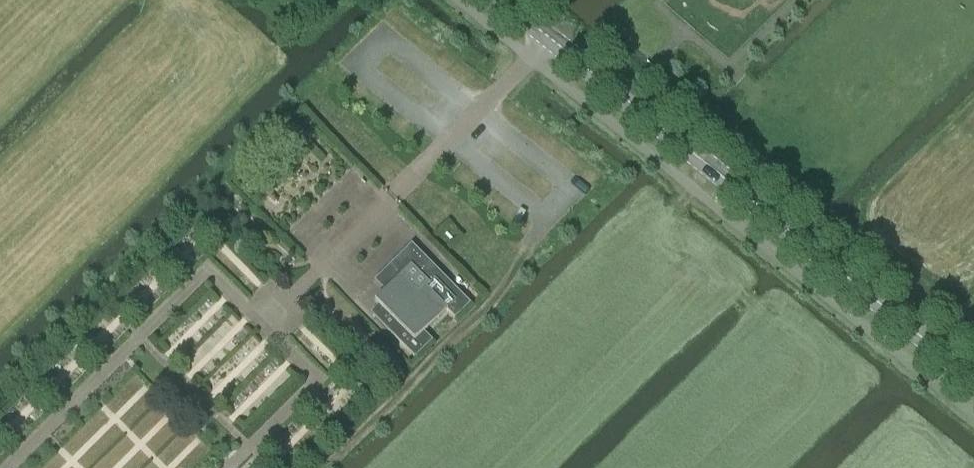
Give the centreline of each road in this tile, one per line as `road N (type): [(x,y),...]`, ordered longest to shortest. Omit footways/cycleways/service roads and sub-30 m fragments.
road 1 (tertiary): [(973,379),(504,0)]
road 2 (track): [(545,217),(491,304),(324,467)]

